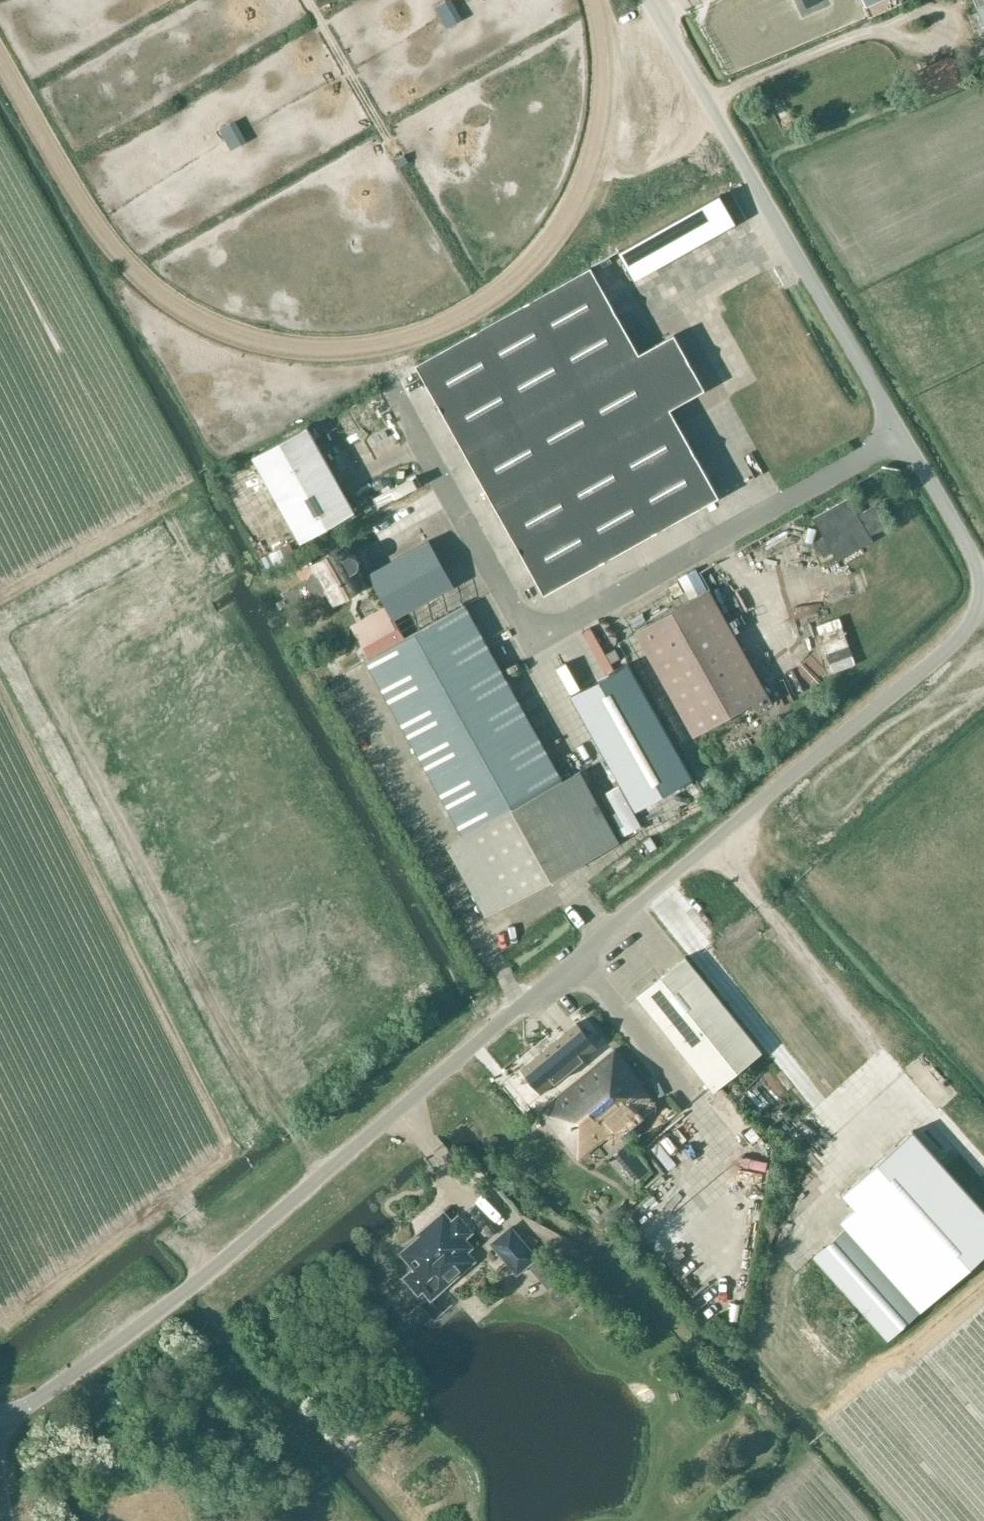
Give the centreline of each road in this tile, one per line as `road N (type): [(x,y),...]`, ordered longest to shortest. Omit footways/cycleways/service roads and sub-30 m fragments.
road 1 (unclassified): [(0,1424),(94,1363),(302,1193),(968,629),(983,602)]
road 2 (track): [(605,97),(584,176),(548,241),(486,297),(440,319),(327,343),(263,337),(172,300),(95,221),(0,52)]
road 3 (unclassified): [(983,573),(644,0)]
road 4 (track): [(312,0),(486,297)]
road 5 (track): [(364,1520),(175,1297)]
road 6 (track): [(591,0),(605,97),(687,73)]

